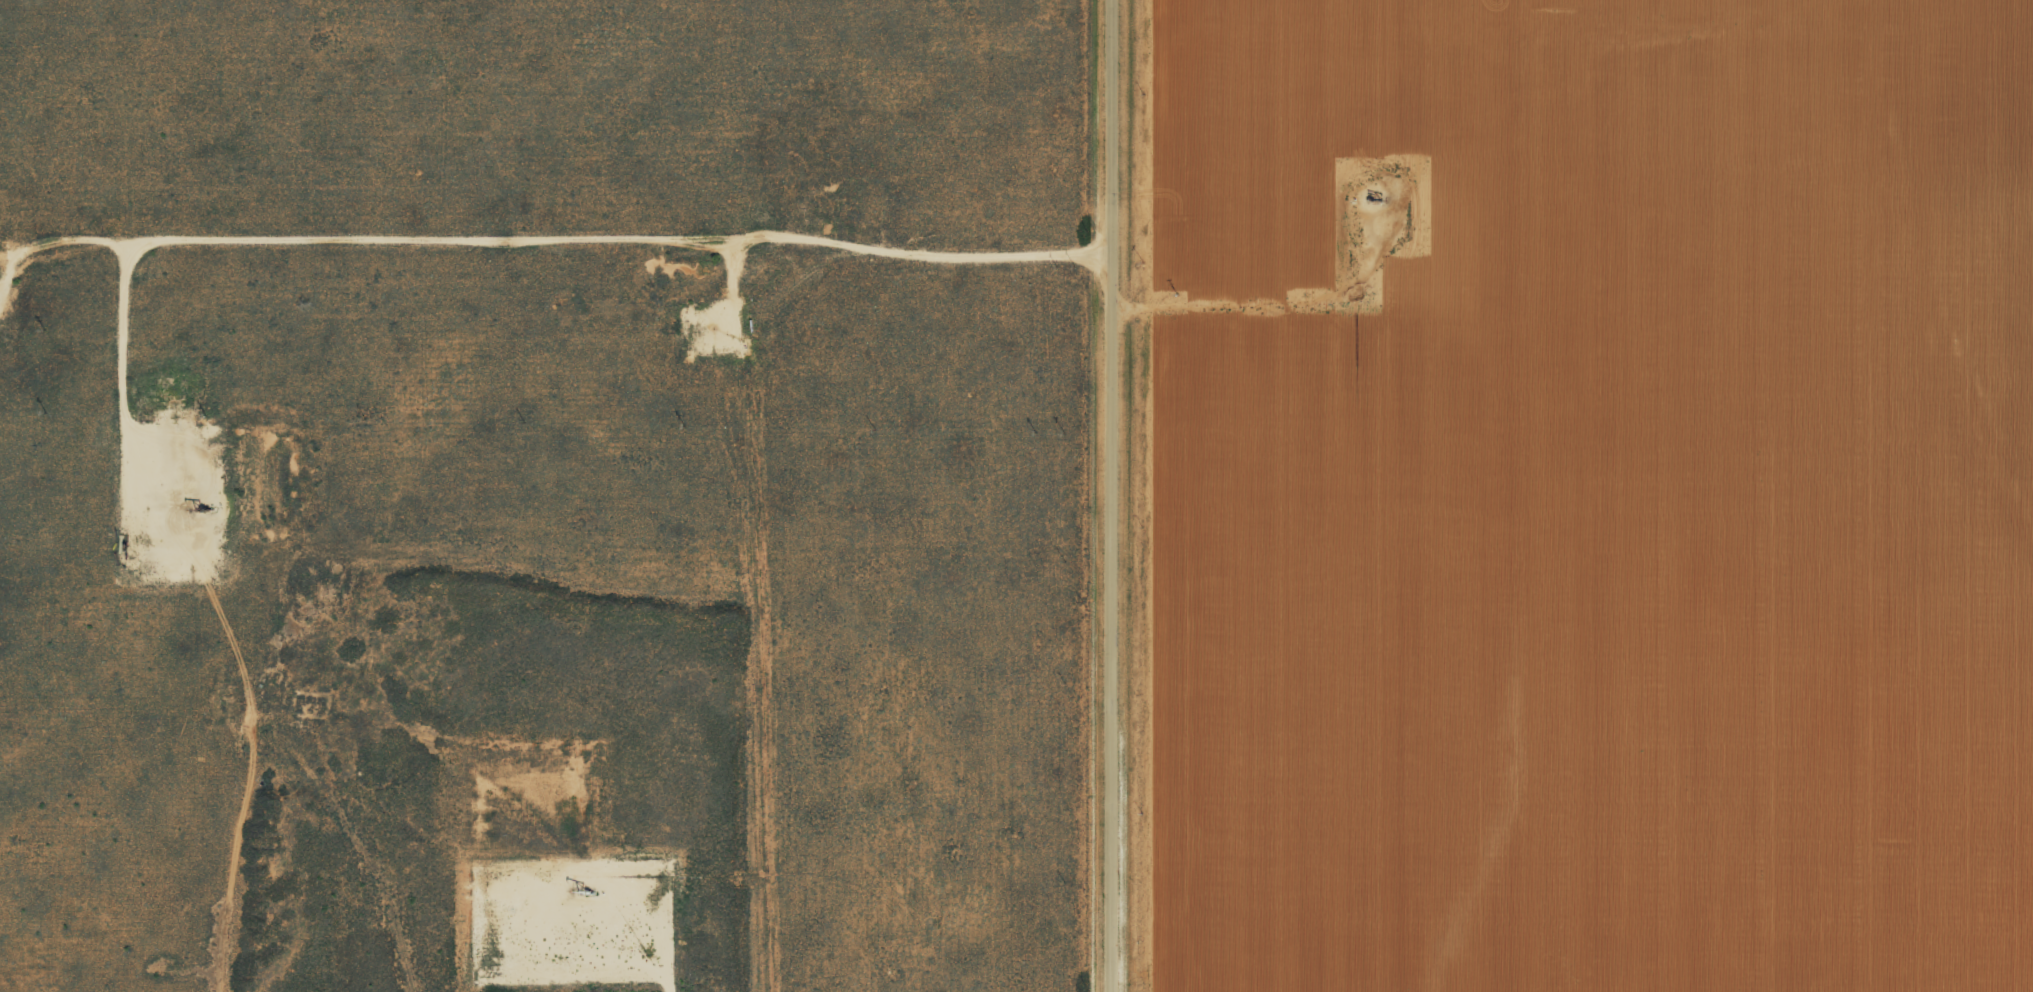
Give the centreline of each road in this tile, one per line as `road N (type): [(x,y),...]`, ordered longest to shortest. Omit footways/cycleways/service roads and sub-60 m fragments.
road 1 (residential): [(1111,991),(1121,0)]

